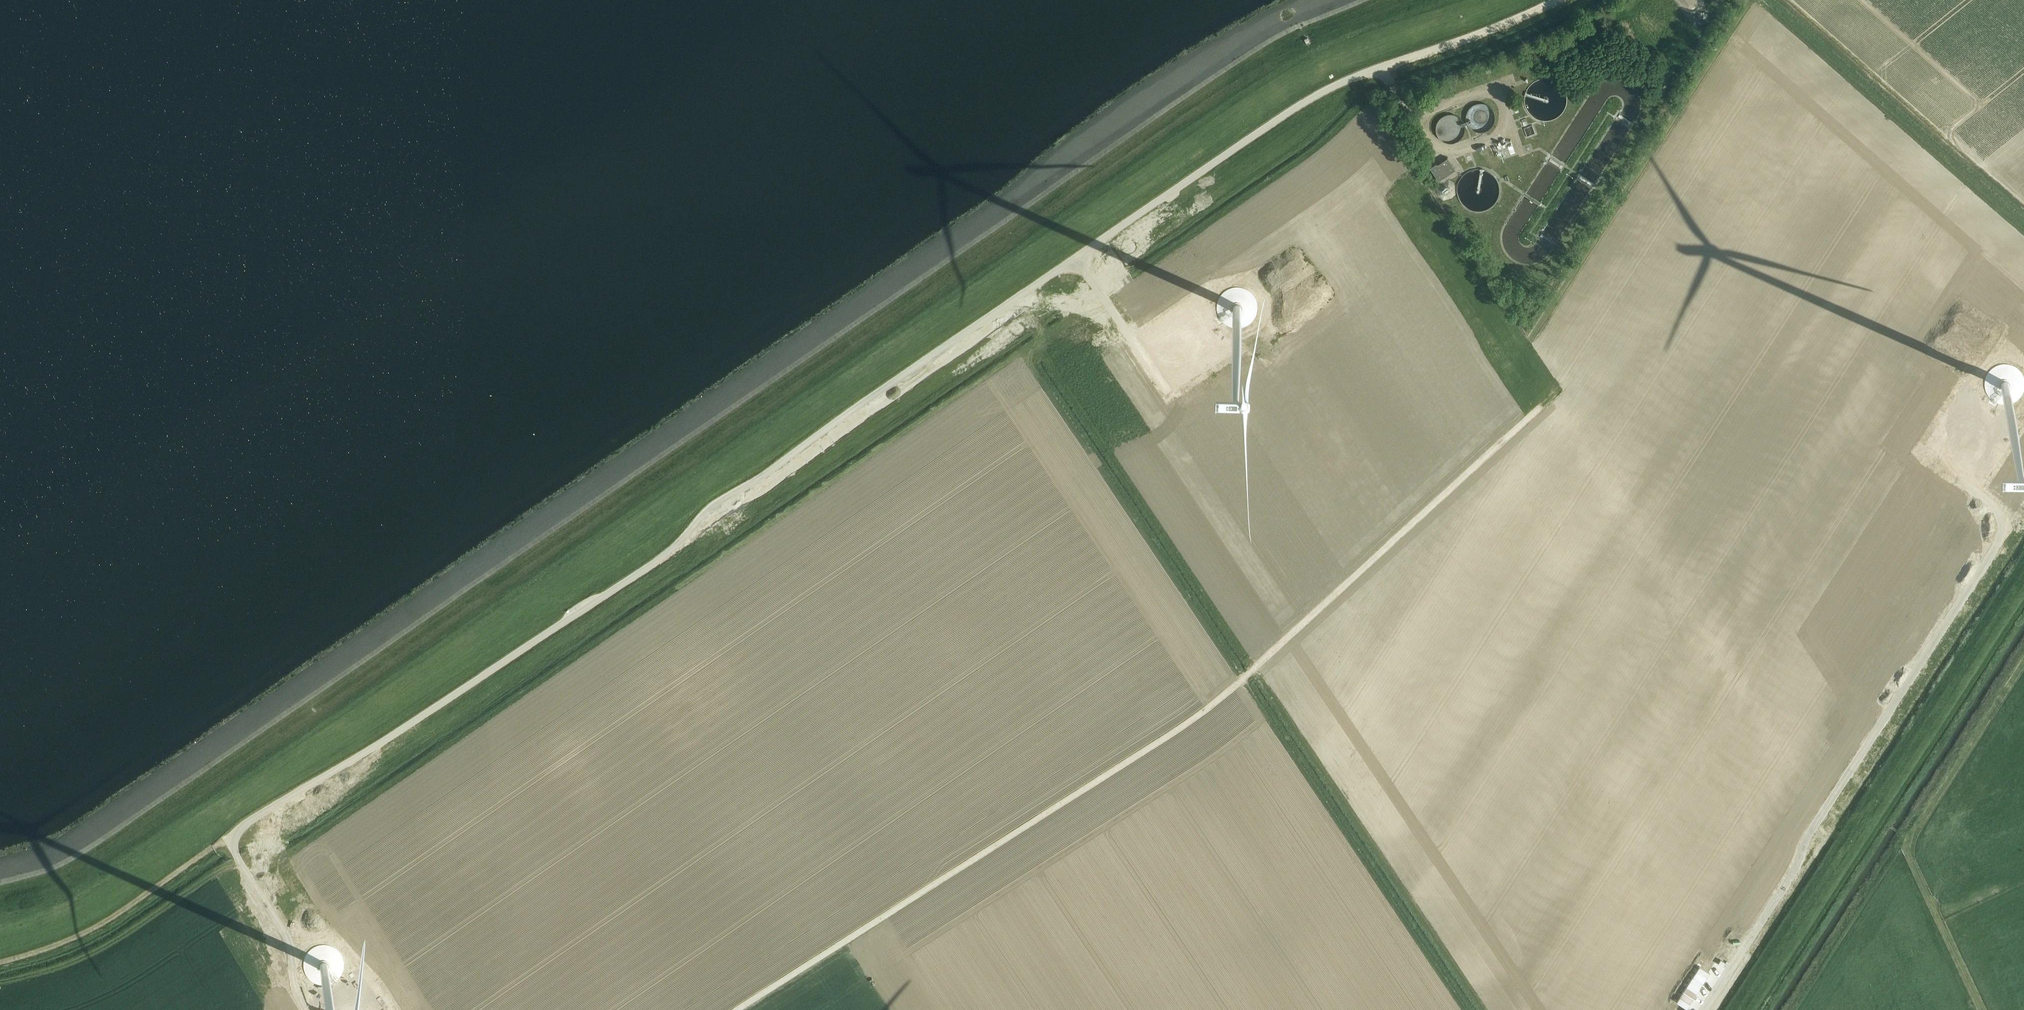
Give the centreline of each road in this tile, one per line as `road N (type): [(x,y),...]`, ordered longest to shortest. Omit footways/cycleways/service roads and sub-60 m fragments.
road 1 (track): [(1983,1009),(1910,847),(2023,662)]
road 2 (track): [(1556,0),(1392,64)]

